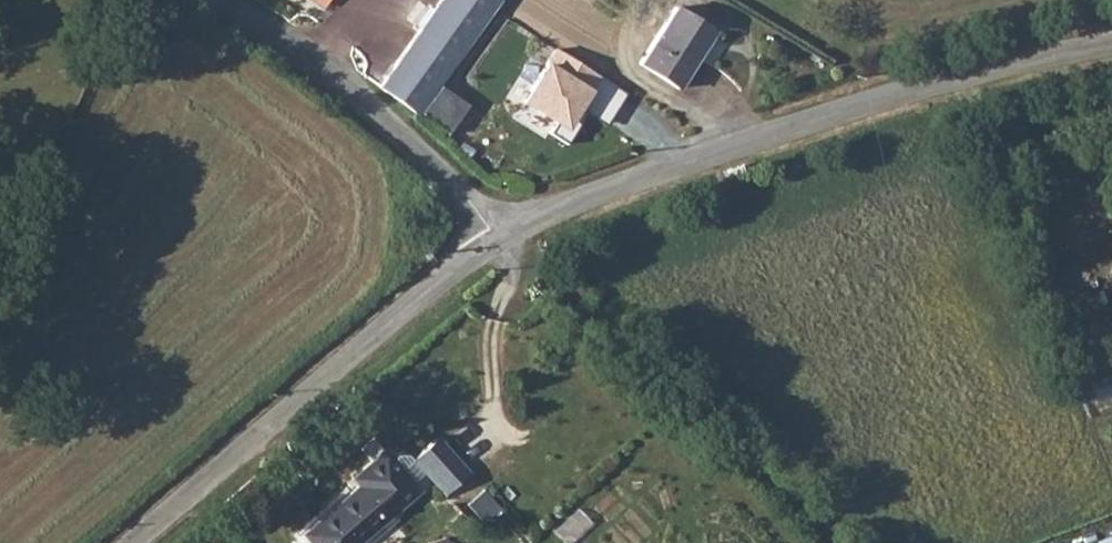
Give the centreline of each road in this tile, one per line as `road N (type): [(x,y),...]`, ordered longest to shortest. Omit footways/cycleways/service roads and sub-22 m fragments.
road 1 (residential): [(1111,44),(918,87),(568,206),(500,238),(431,285),(135,542)]
road 2 (track): [(830,542),(513,232)]

